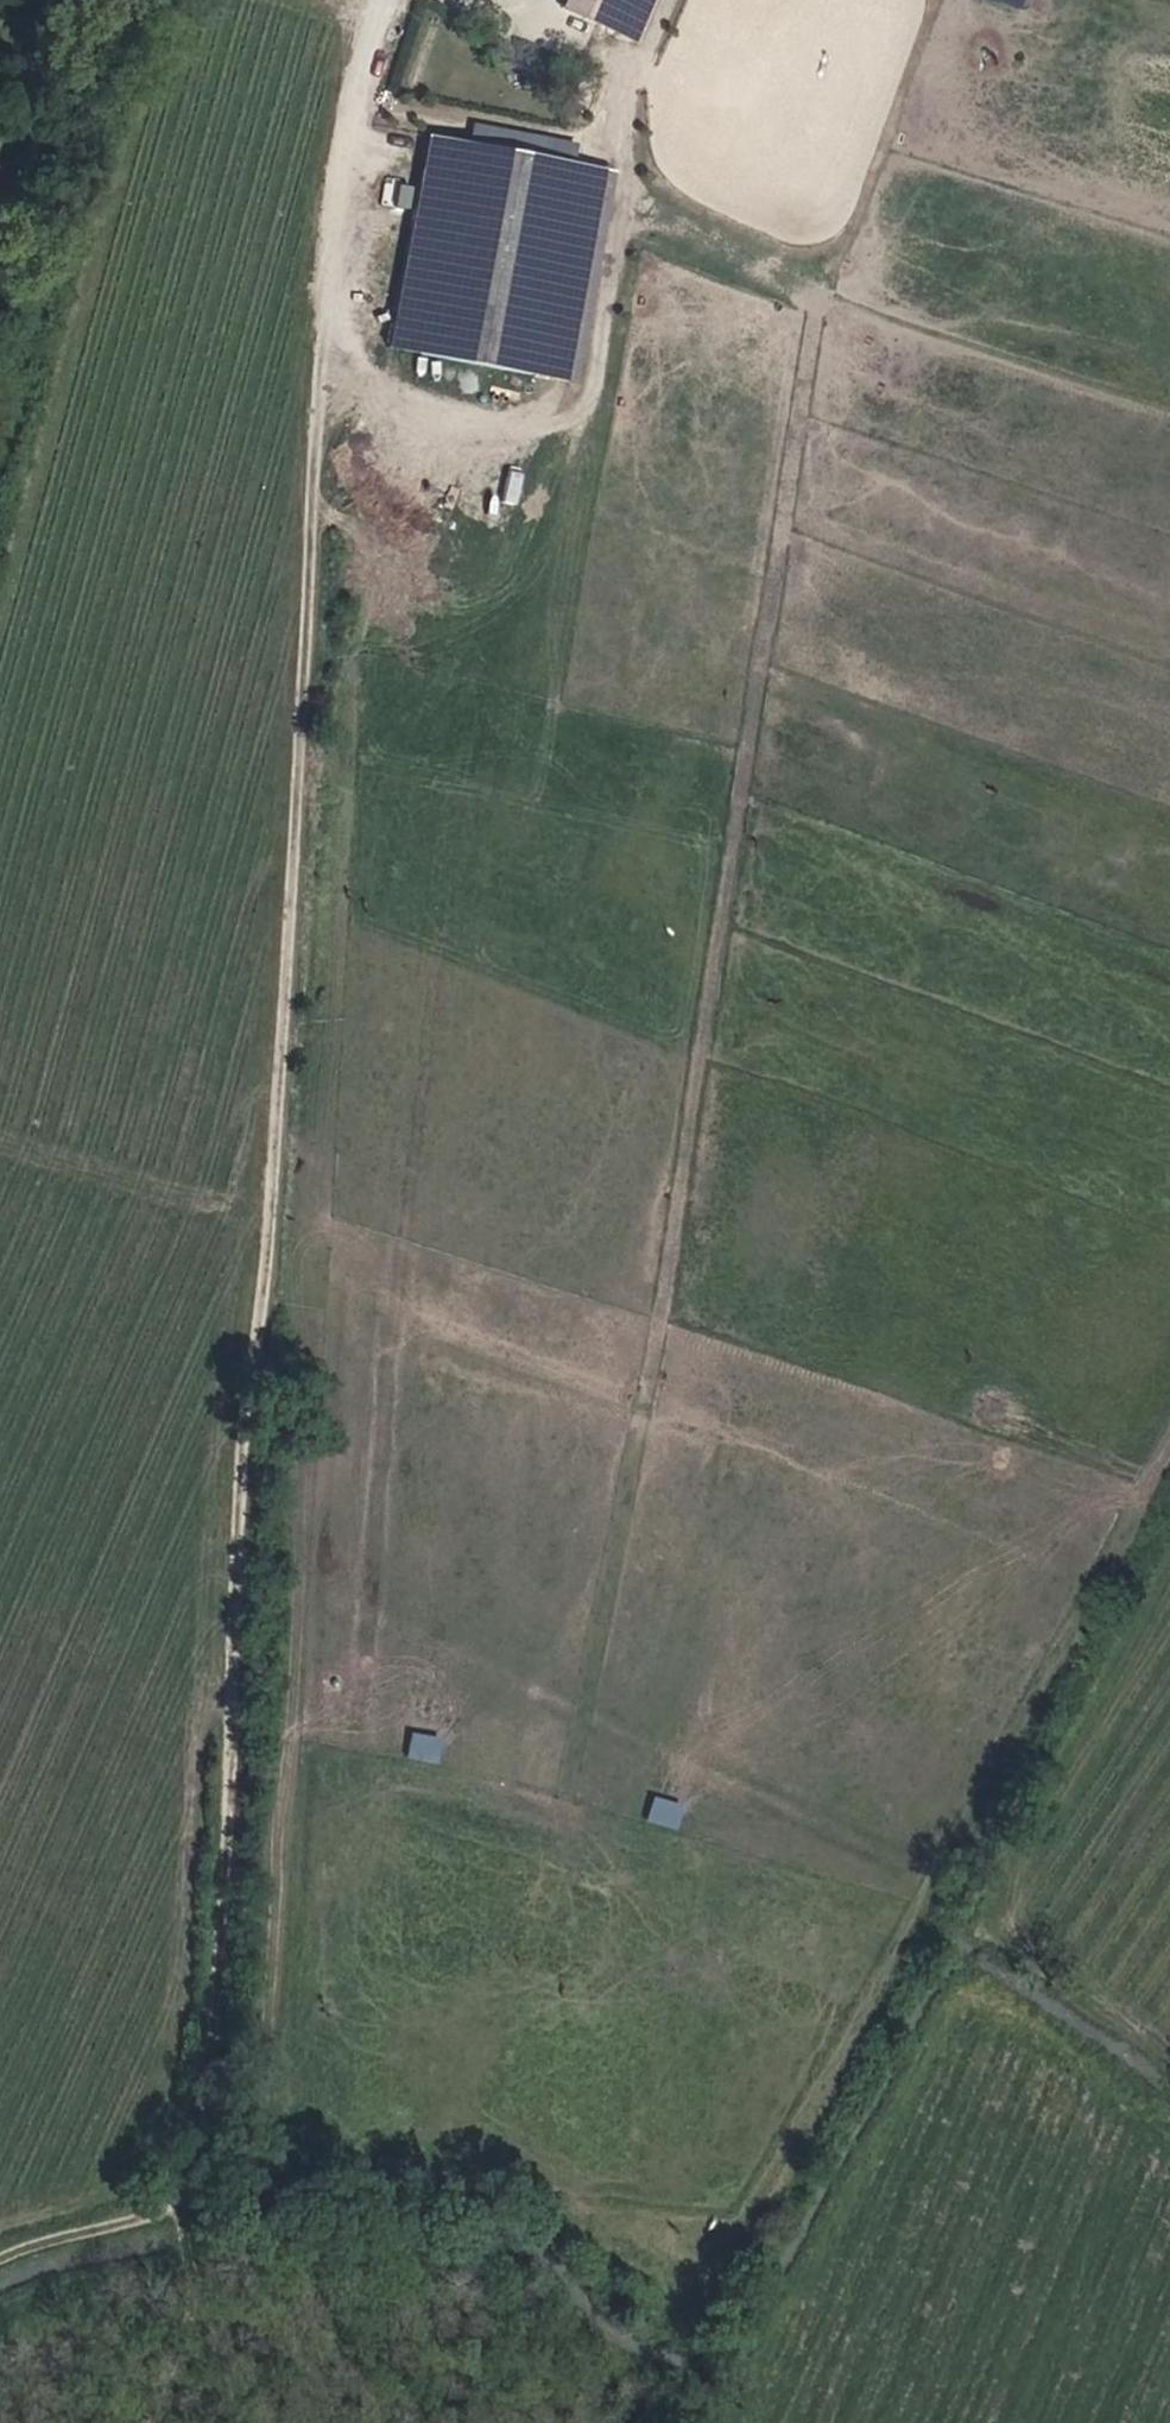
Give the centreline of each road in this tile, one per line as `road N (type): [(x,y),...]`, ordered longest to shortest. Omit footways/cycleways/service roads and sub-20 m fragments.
road 1 (track): [(380,0),(363,37),(314,375),(265,1255),(234,1515),(202,2200)]

